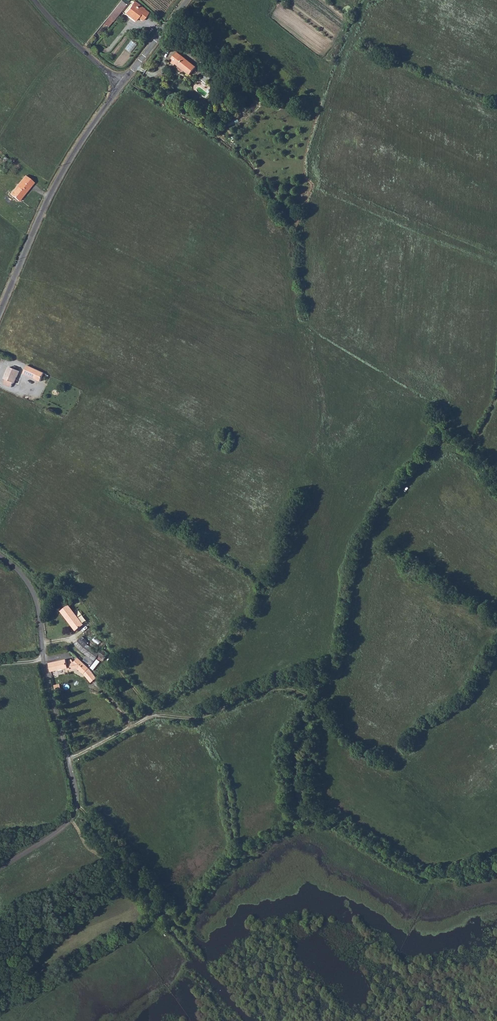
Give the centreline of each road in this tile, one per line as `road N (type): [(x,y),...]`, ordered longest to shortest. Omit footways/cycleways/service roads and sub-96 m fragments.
road 1 (track): [(68,759),(155,715),(198,718),(276,689),(320,698),(349,651),(360,567),(377,521),(441,444),(471,452),(496,402)]
road 2 (track): [(367,0),(341,64),(312,172),(323,187),(496,261)]
road 3 (unclassified): [(0,556),(34,595),(77,799),(61,830),(0,868)]
road 4 (unclassified): [(0,312),(63,172),(121,85)]
road 5 (track): [(165,915),(76,806)]
road 6 (unclassified): [(121,85),(36,0)]

